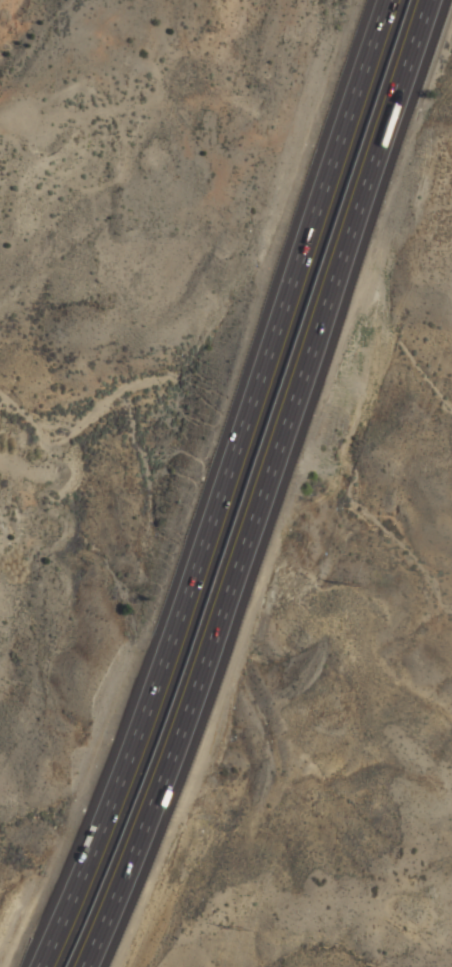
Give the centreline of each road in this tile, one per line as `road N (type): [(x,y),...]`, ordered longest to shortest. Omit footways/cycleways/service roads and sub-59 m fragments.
road 1 (motorway): [(380,0),(157,578),(59,864),(12,966)]
road 2 (motorway): [(78,966),(424,0)]

